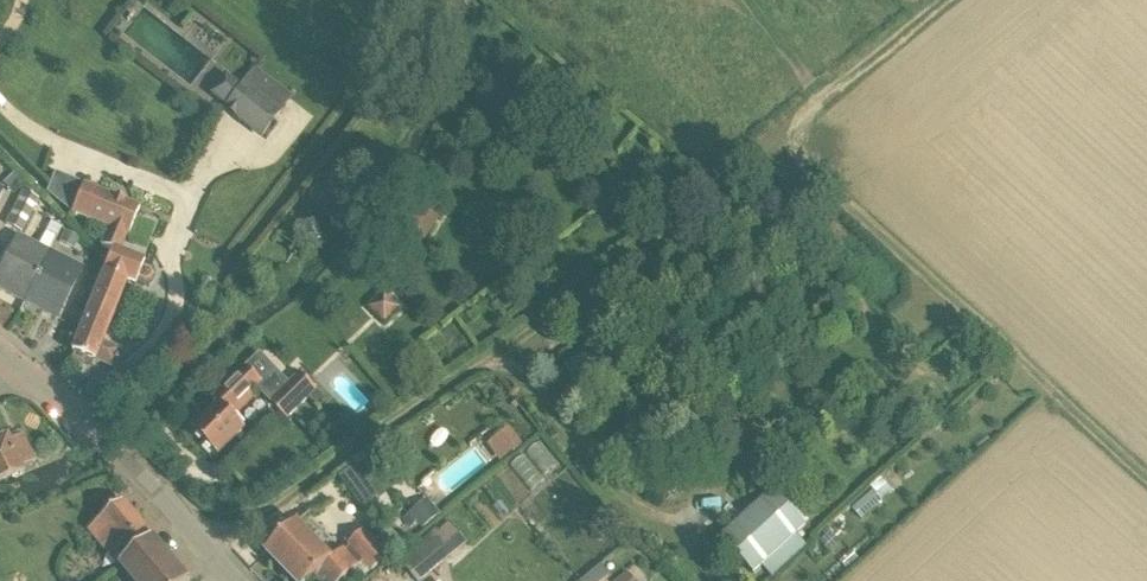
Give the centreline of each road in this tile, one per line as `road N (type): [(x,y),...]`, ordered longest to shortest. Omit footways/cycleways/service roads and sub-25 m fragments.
road 1 (track): [(210,551),(500,355),(722,182)]
road 2 (residential): [(229,572),(15,362)]
road 3 (track): [(722,182),(942,0)]

